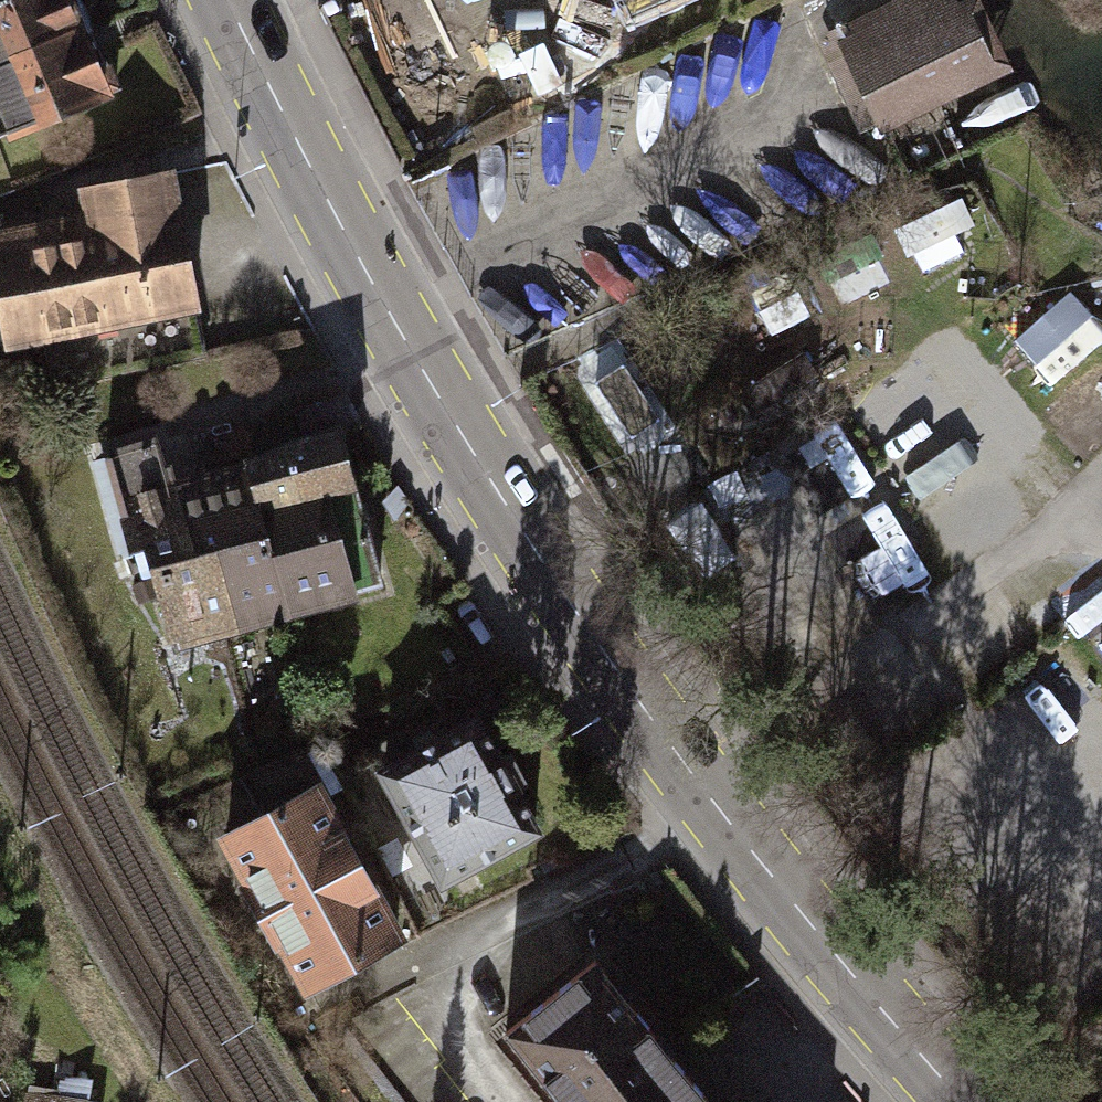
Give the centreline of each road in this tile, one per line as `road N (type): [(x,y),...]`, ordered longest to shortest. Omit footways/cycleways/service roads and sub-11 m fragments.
road 1 (primary): [(227,0),(385,306),(641,716),(959,1101)]

